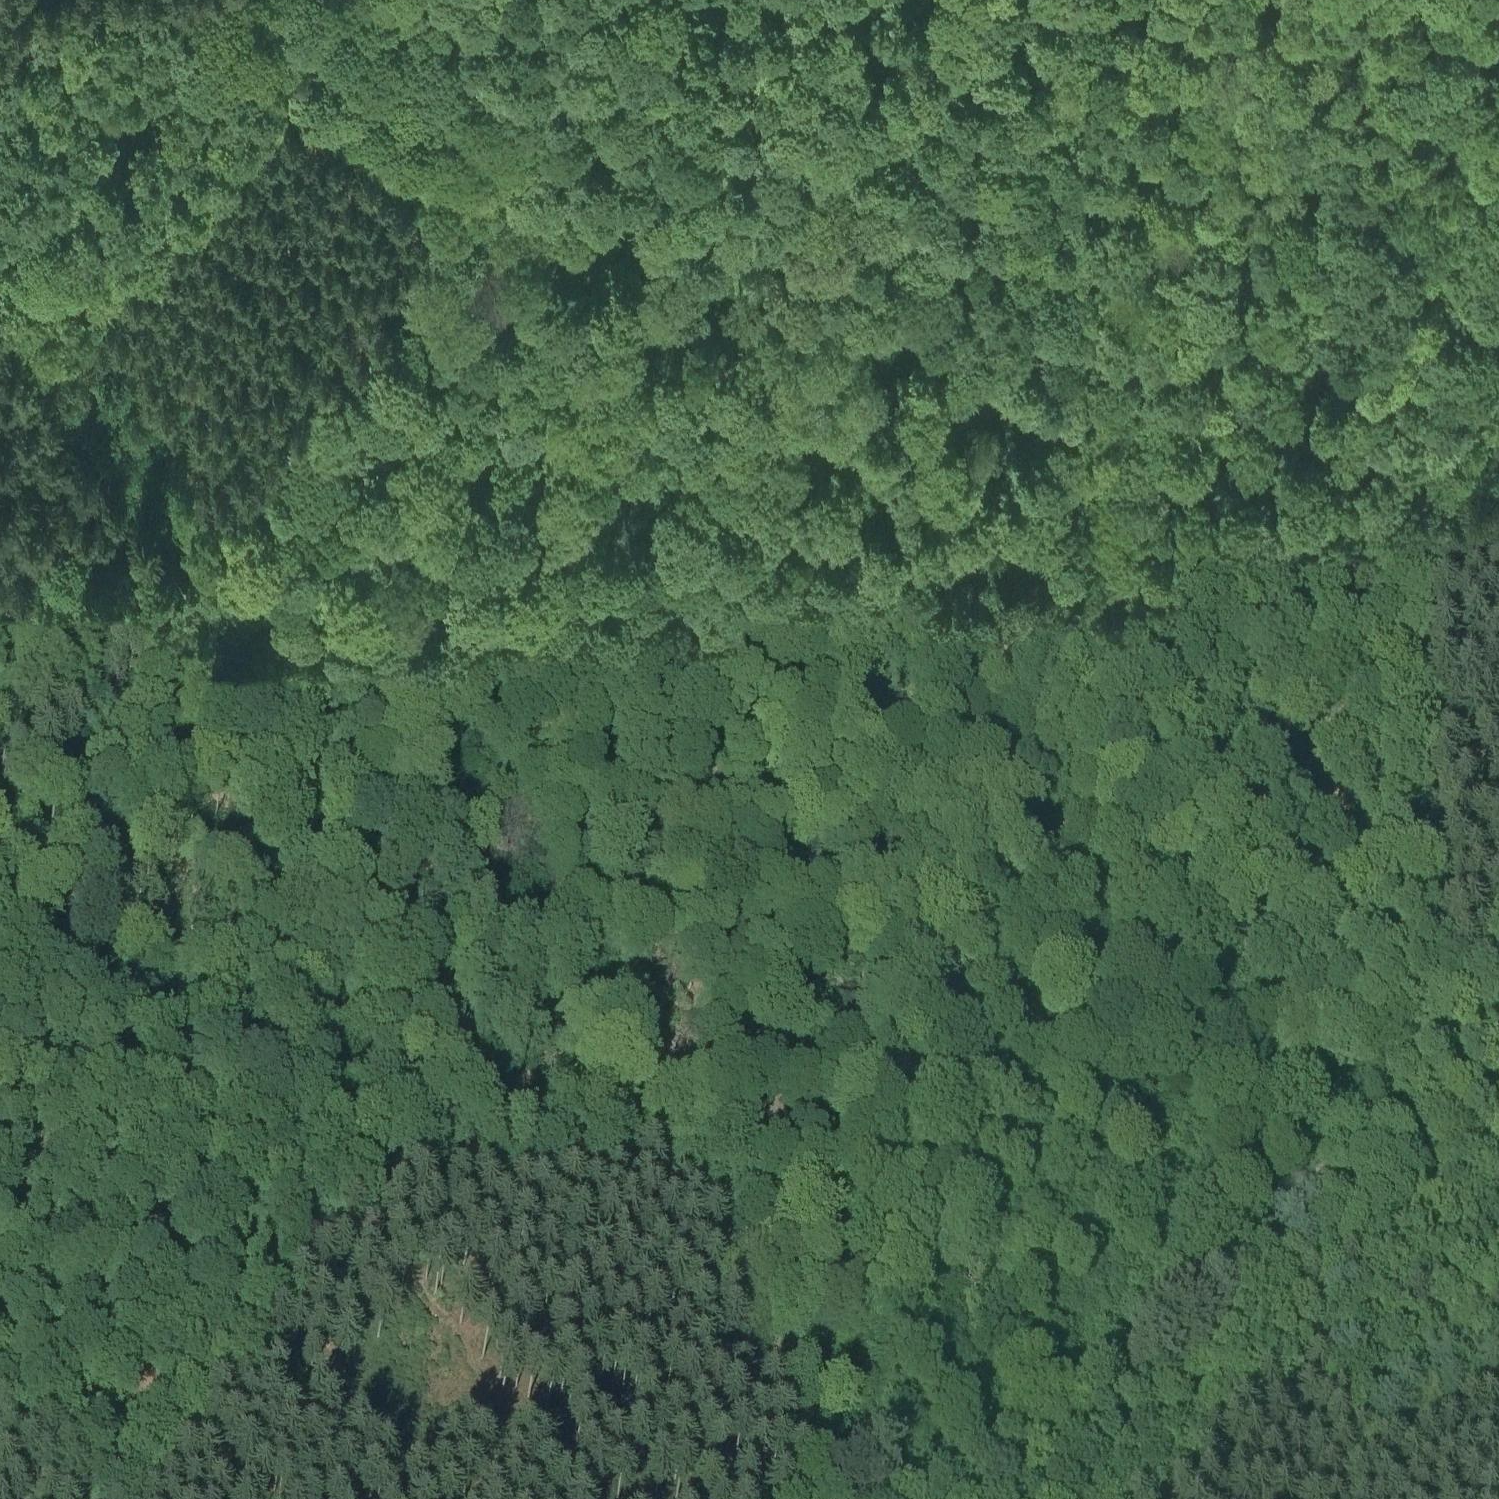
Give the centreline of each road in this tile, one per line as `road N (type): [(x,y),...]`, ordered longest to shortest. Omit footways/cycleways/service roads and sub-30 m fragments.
road 1 (track): [(1498,1046),(1364,1111),(1262,1281),(1215,1323),(1036,1444),(933,1498)]
road 2 (track): [(0,253),(223,0)]

